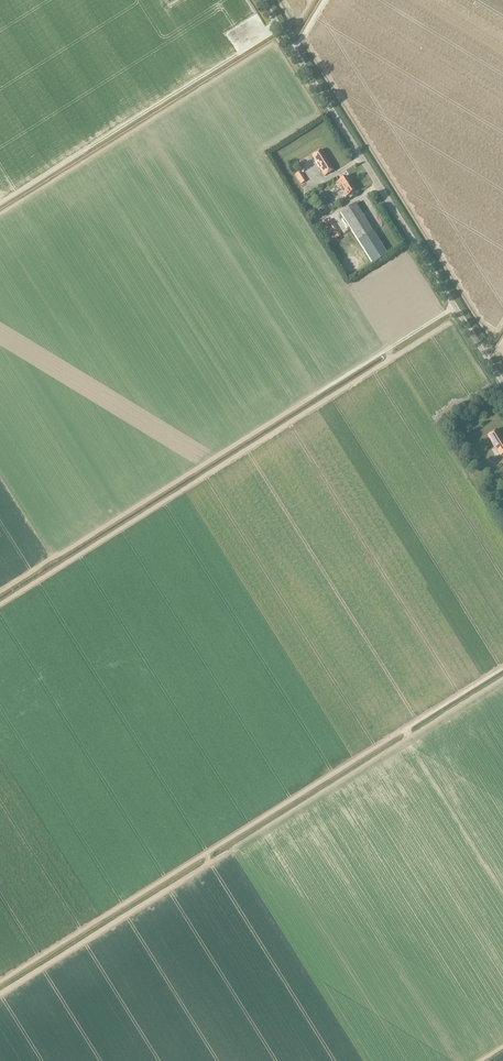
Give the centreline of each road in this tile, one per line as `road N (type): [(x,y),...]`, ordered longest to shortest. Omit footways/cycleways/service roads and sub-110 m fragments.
road 1 (unclassified): [(502,384),(262,0)]
road 2 (track): [(0,204),(237,55)]

